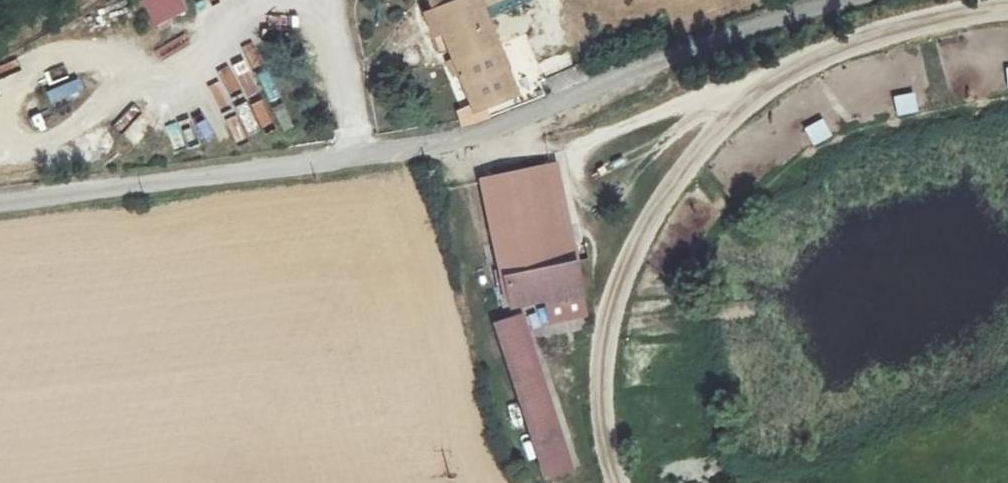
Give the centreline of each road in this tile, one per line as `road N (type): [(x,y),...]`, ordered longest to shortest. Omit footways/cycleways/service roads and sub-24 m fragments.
road 1 (unclassified): [(0,202),(481,135),(673,55),(851,0)]

